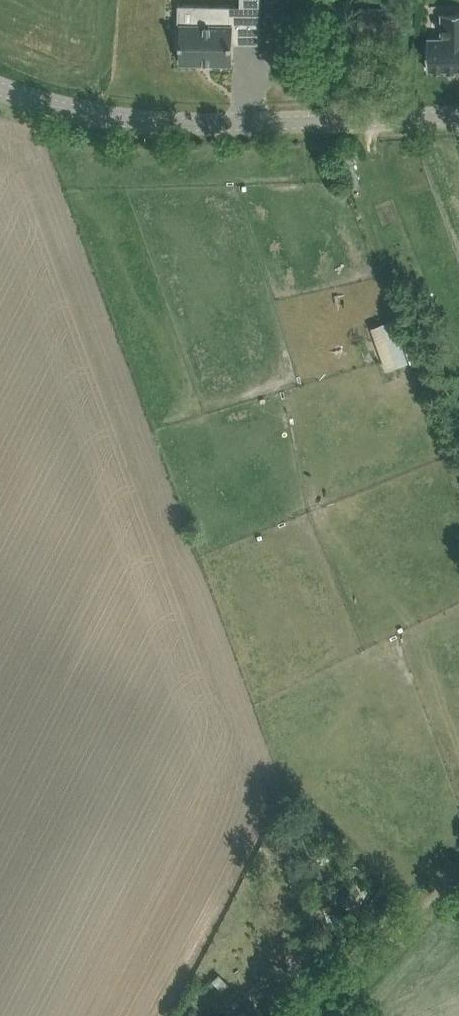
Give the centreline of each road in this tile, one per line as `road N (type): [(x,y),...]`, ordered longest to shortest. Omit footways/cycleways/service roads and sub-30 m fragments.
road 1 (tertiary): [(458,120),(101,118),(0,89)]
road 2 (track): [(458,877),(301,1015)]

